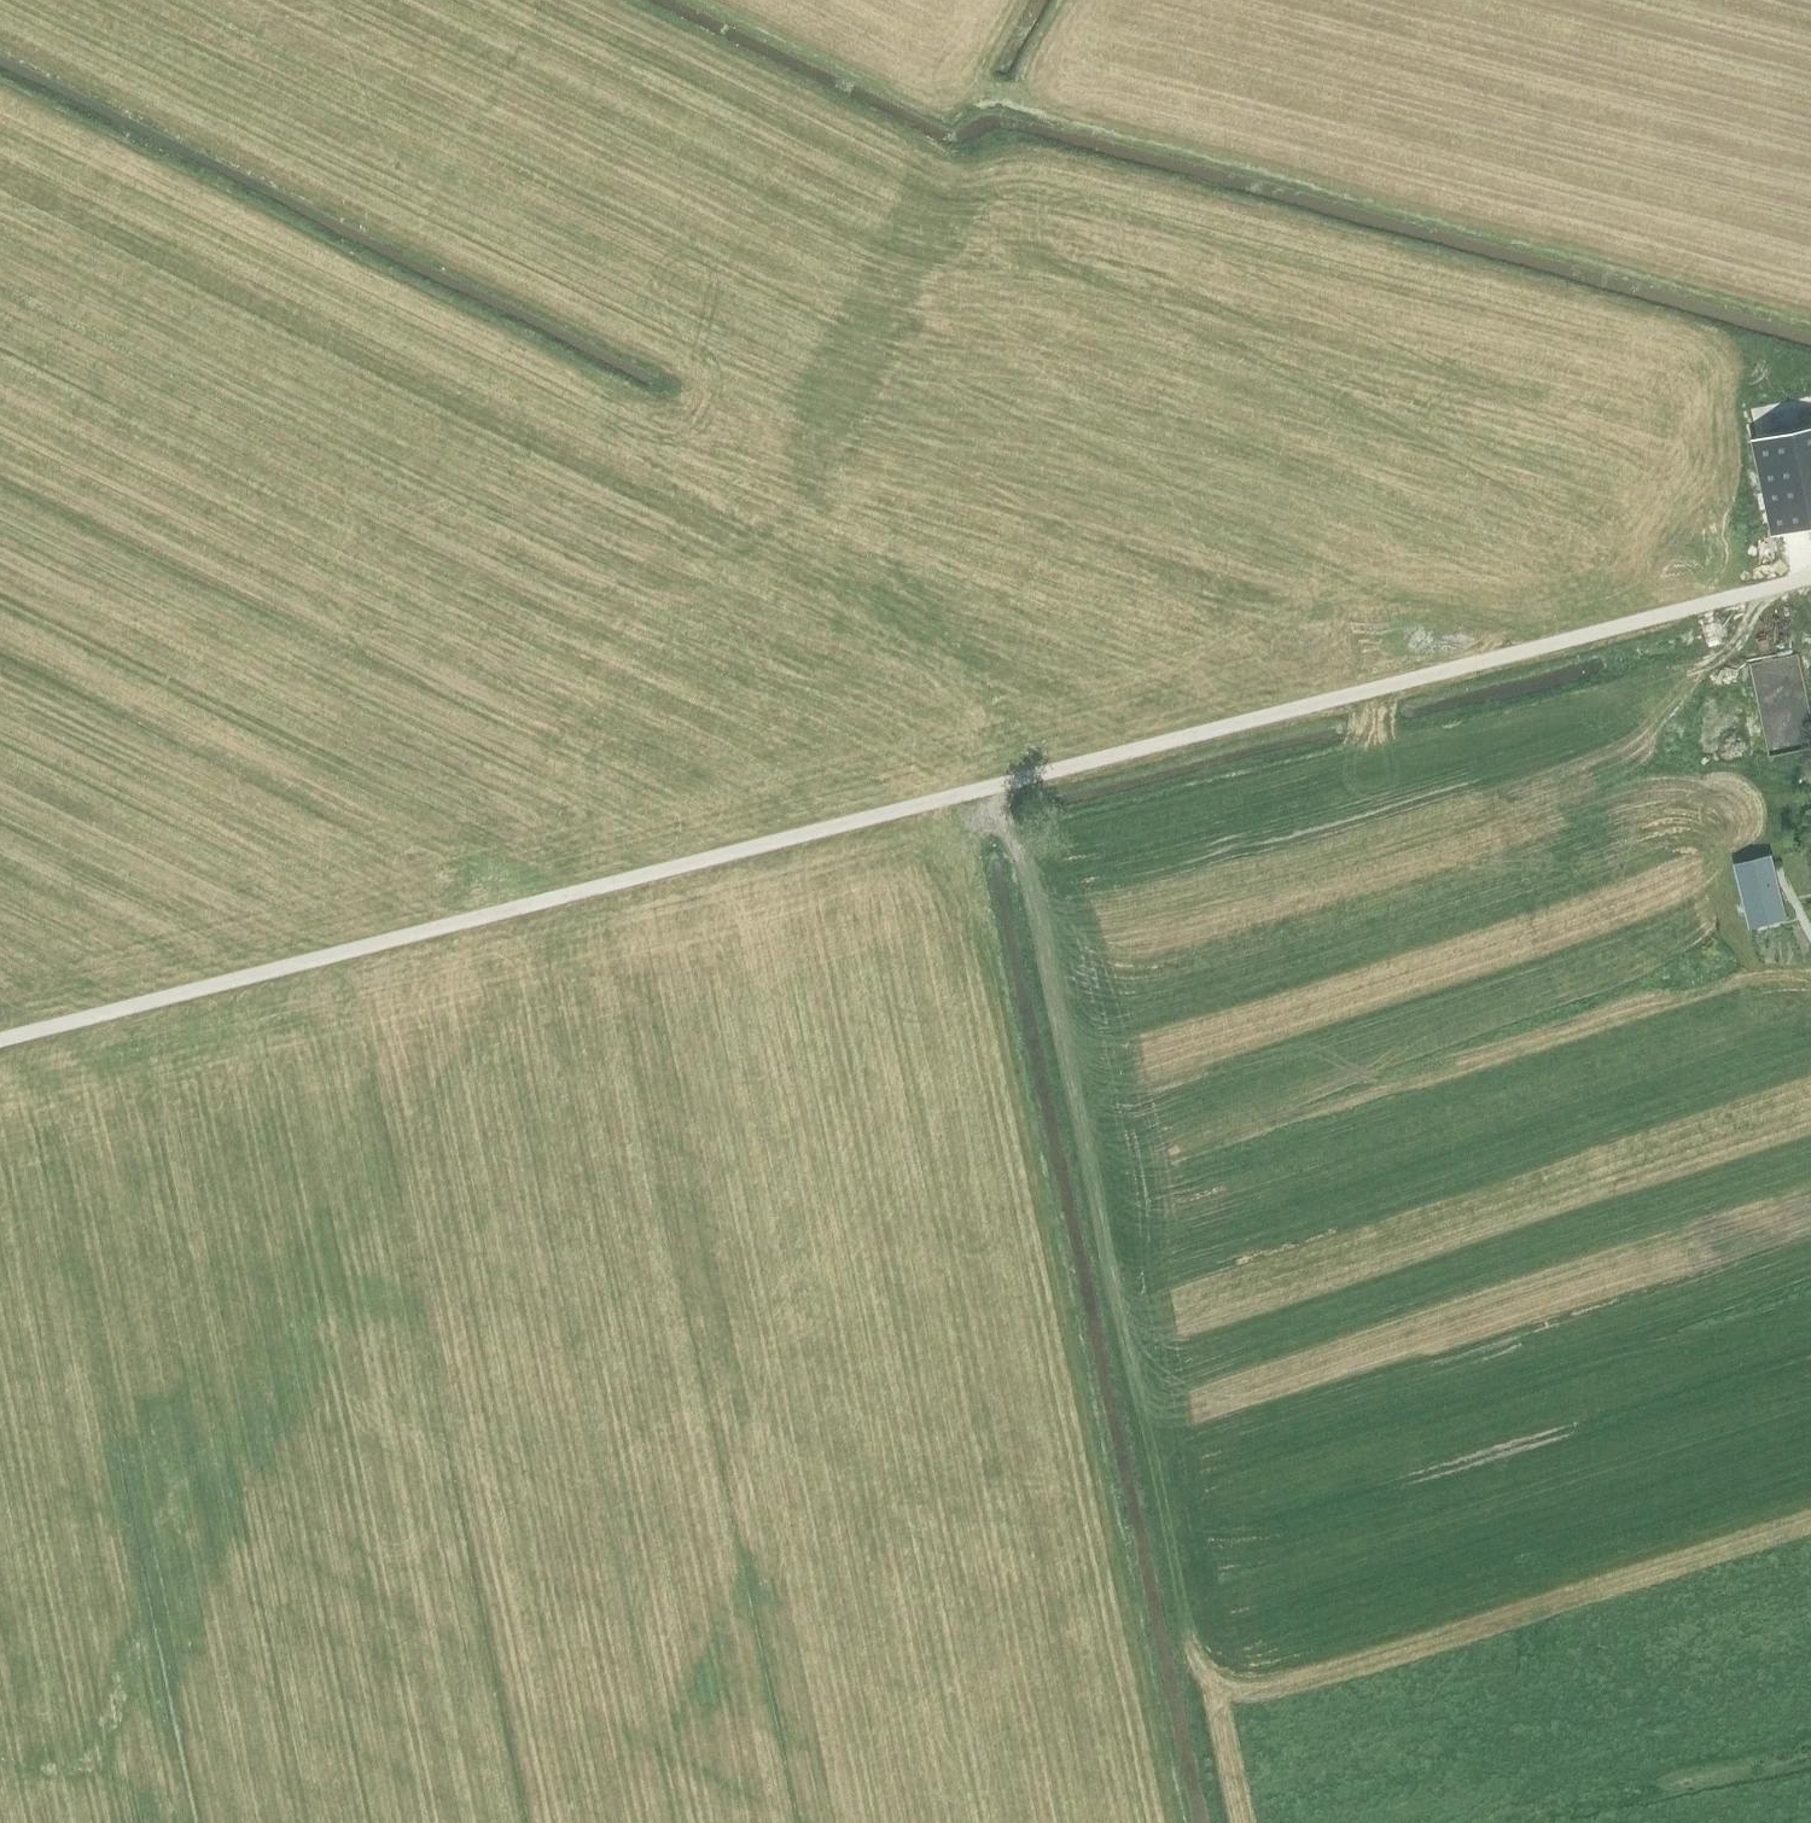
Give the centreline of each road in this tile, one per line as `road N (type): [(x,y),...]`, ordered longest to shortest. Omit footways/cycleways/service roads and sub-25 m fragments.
road 1 (track): [(1810,579),(0,1041)]

